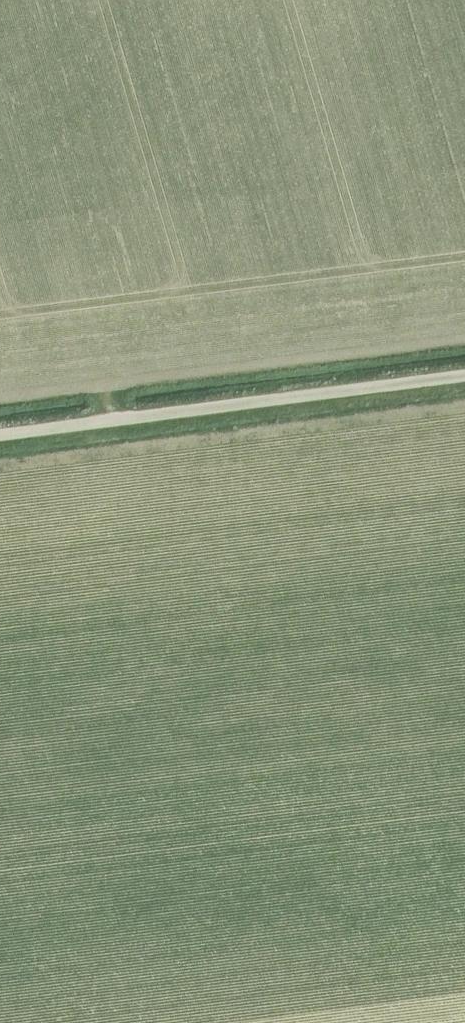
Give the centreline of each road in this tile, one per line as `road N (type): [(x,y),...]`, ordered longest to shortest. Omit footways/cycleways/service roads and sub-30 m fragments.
road 1 (track): [(0,435),(464,375)]

